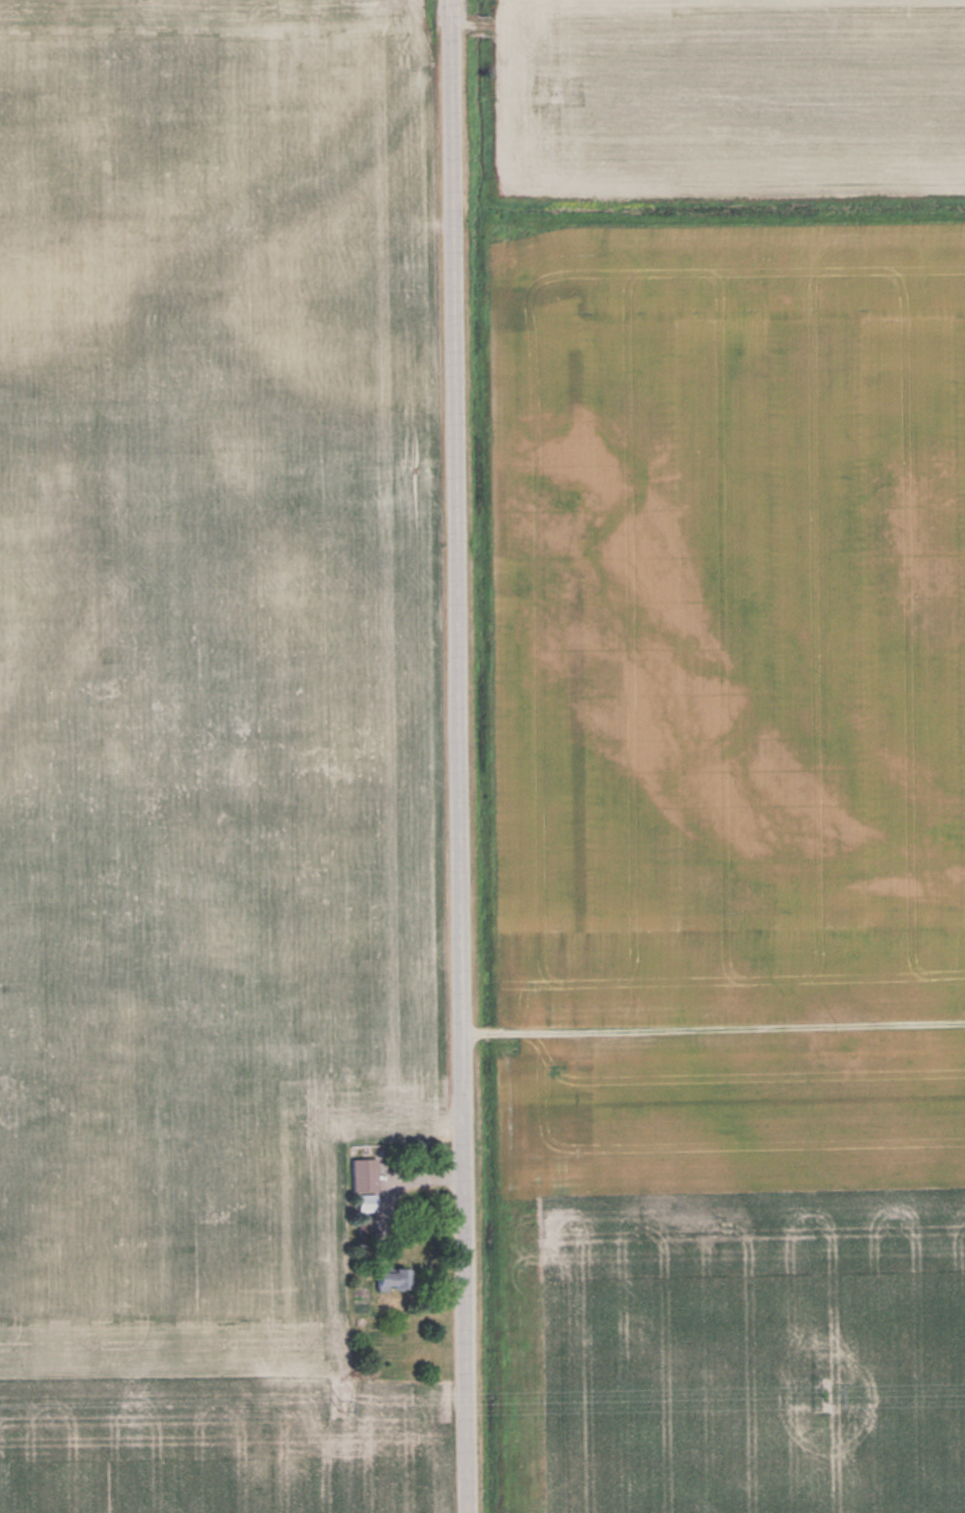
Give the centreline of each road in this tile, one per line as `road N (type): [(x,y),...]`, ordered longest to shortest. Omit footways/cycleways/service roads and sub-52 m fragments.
road 1 (residential): [(470,1512),(452,0)]

